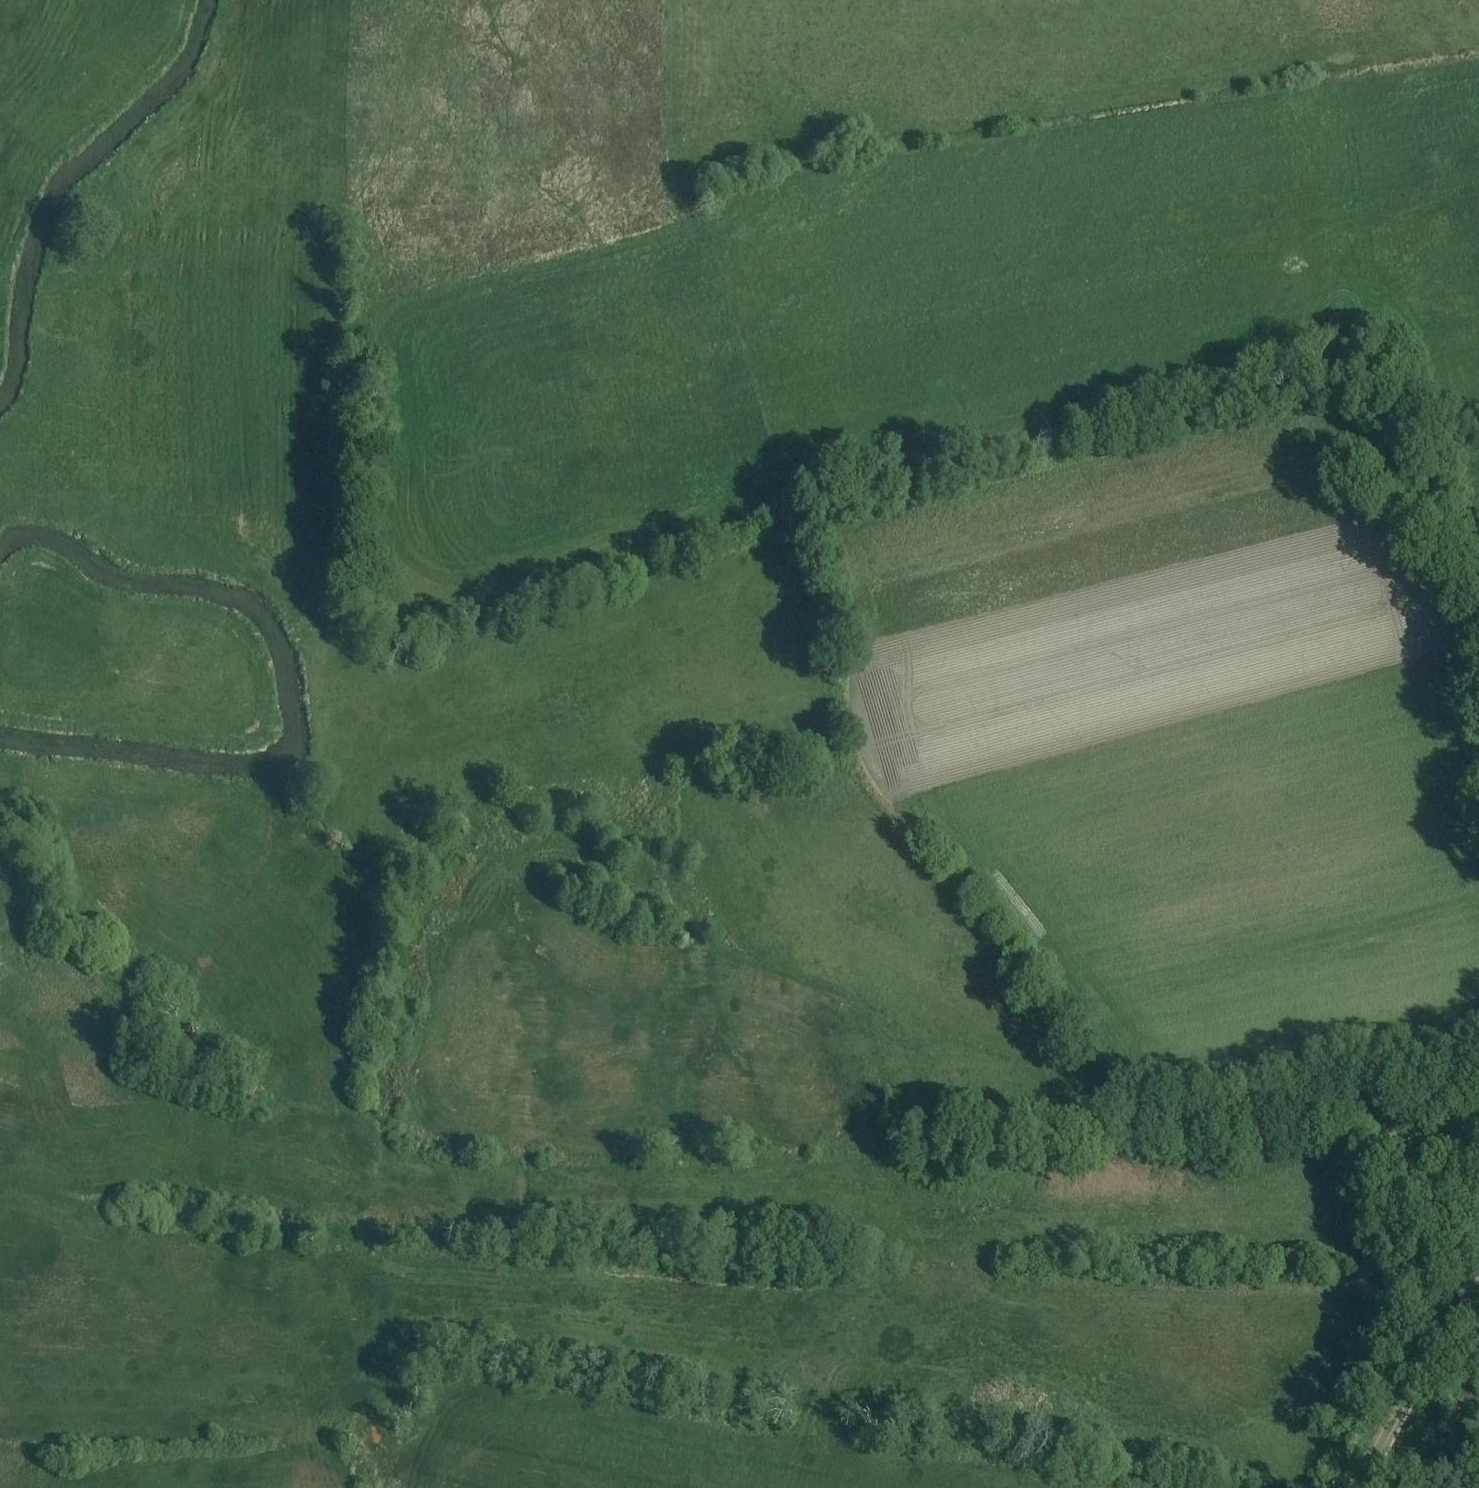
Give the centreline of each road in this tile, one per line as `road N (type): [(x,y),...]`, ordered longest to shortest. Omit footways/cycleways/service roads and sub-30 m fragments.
road 1 (track): [(1478,588),(1457,545),(1385,453),(1359,369),(855,492)]
road 2 (track): [(1478,1101),(1399,1129),(1389,1142),(1478,1256)]
road 3 (track): [(1478,1277),(1365,1487)]

